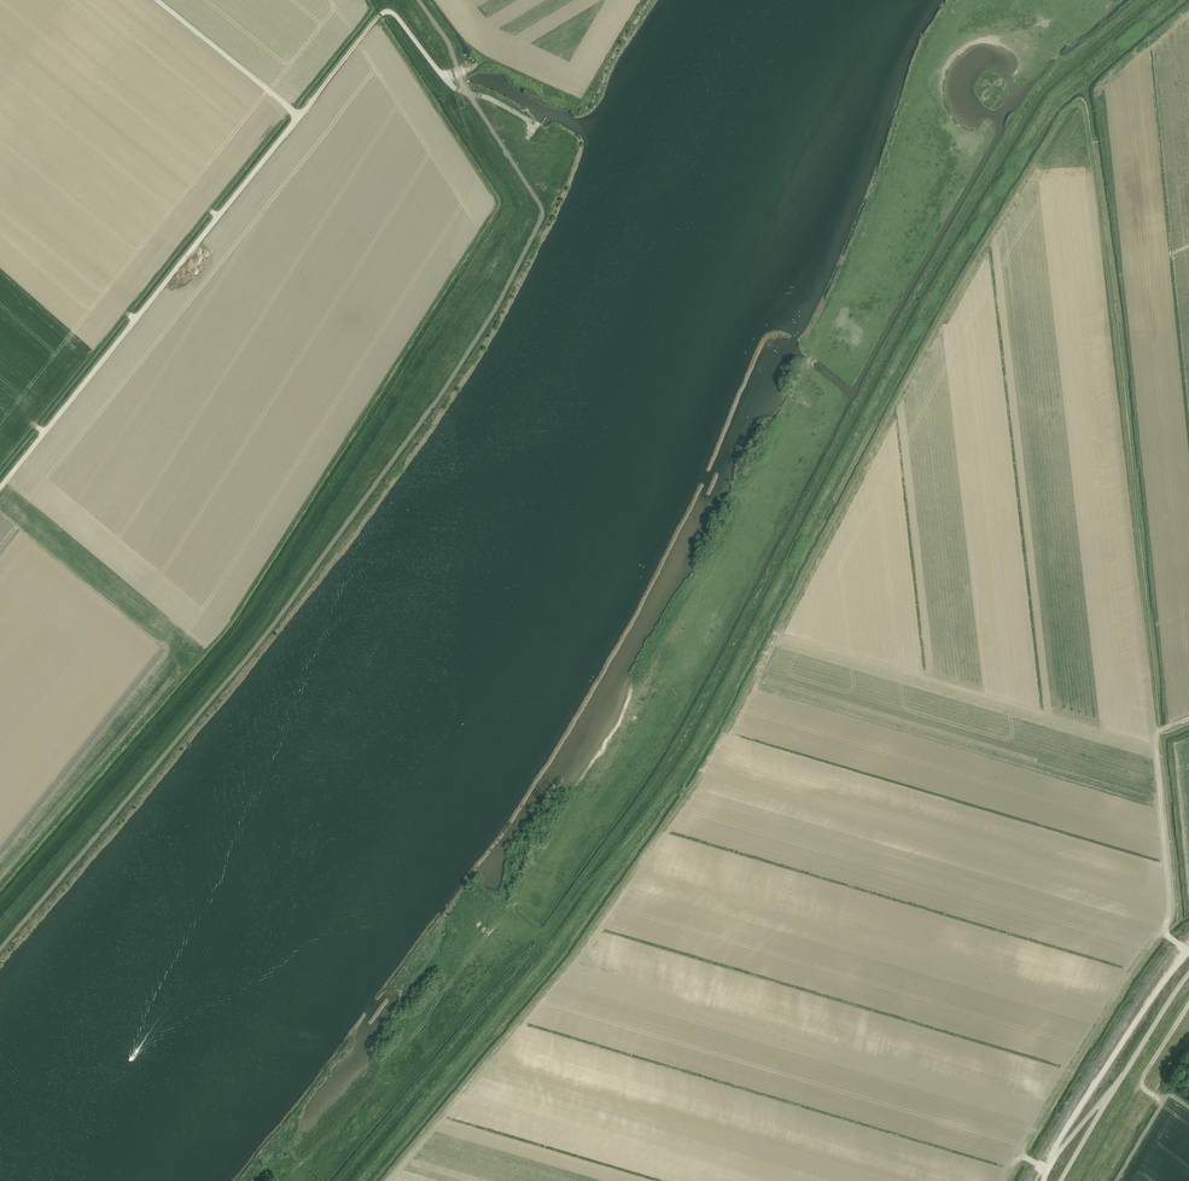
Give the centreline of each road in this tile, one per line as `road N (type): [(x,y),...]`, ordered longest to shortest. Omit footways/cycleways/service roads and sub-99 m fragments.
road 1 (track): [(299,116),(384,12),(397,16),(455,89),(530,122)]
road 2 (tertiary): [(1061,1180),(1188,974)]
road 3 (track): [(1188,951),(1165,934),(1174,906),(1157,733)]
road 4 (track): [(1119,1083),(1047,1171),(1020,1156)]

